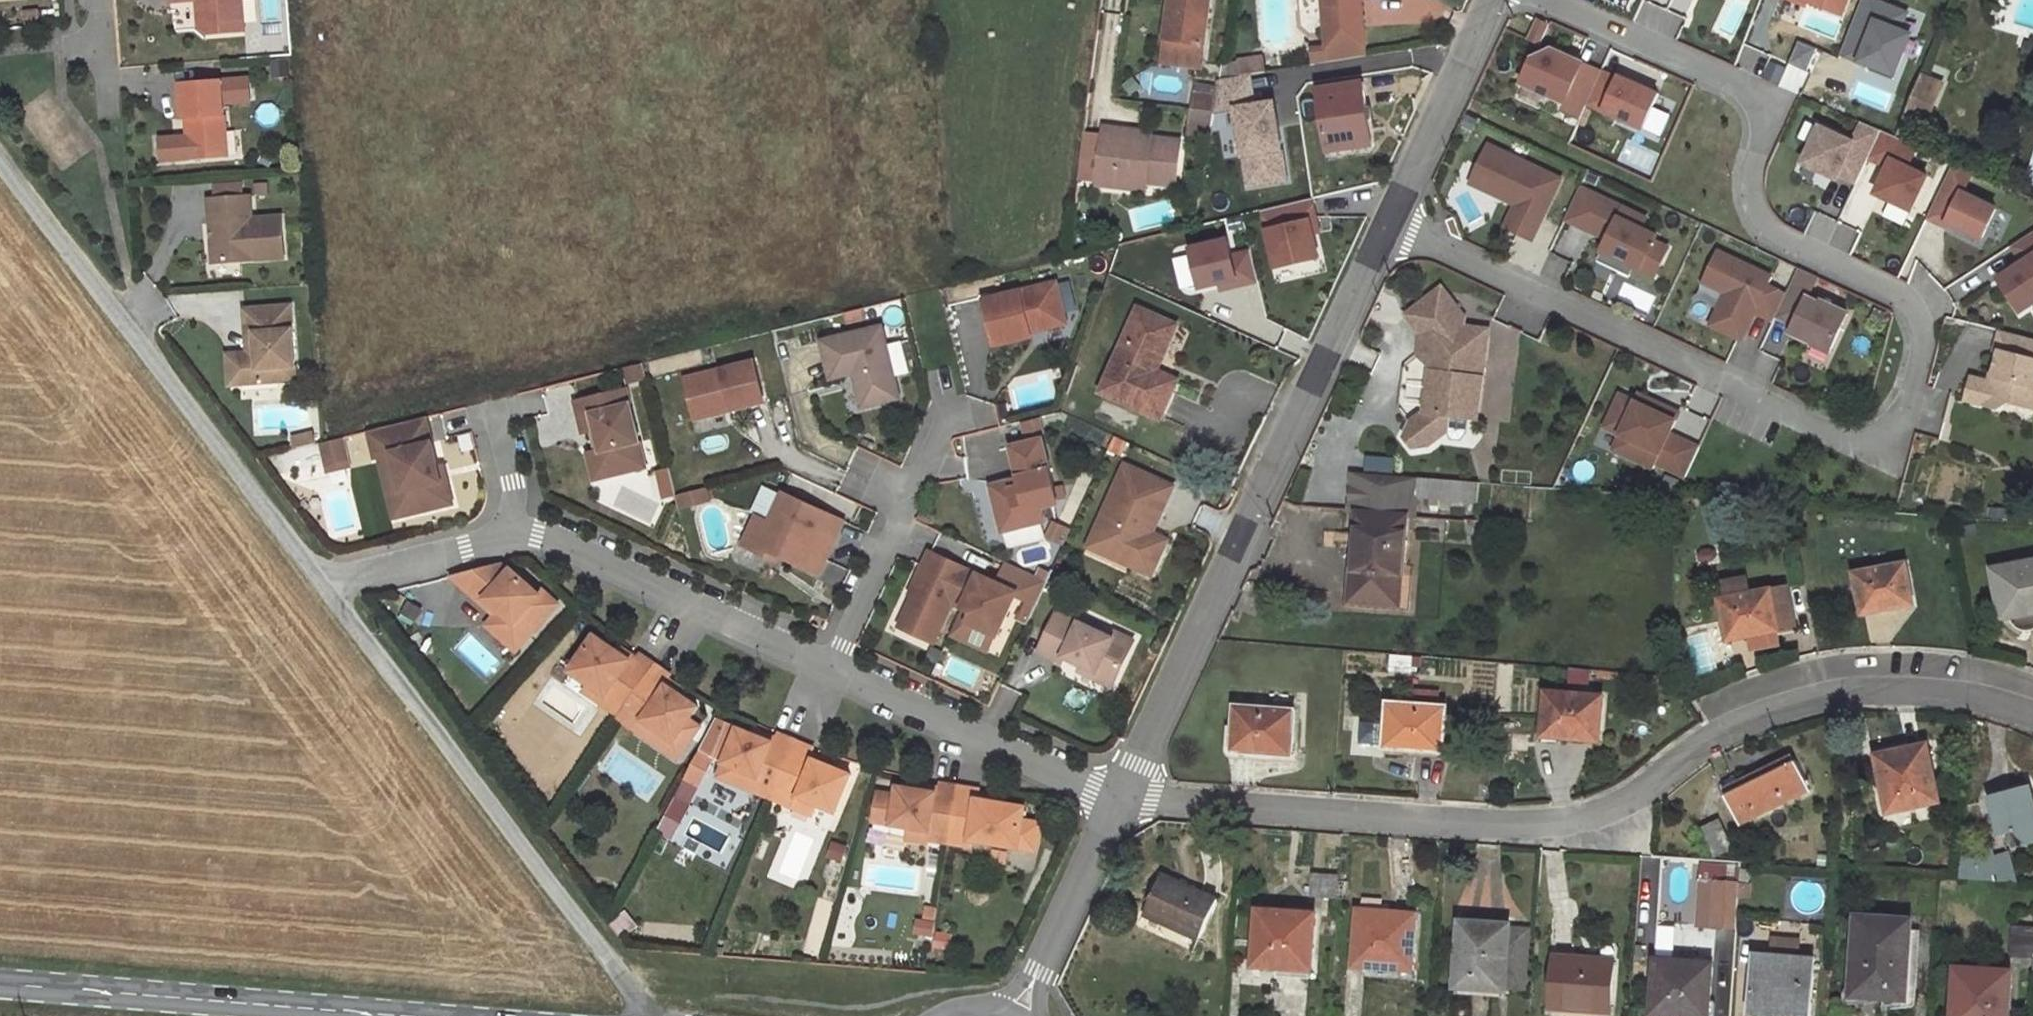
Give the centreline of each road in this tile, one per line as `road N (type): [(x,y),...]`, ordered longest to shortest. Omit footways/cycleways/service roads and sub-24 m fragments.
road 1 (residential): [(1388,224),(1880,457),(1903,422),(1918,323),(1891,295),(1769,226),(1750,185),(1764,104),(1740,85),(1540,0)]
road 2 (residential): [(1125,797),(1562,828),(1752,715),(1936,692),(2032,723)]
road 3 (unclassified): [(1388,224),(1184,684),(1125,797)]
road 4 (unclassified): [(322,579),(642,1015)]
road 5 (unclassified): [(0,153),(322,579)]
road 6 (secondary): [(358,1015),(0,987)]
road 7 (residential): [(526,533),(825,669)]
road 8 (residential): [(825,669),(1125,797)]
road 9 (residential): [(825,669),(948,408)]
road 10 (unclassified): [(1494,0),(1388,224)]
road 11 (unclassified): [(1125,797),(1013,1015)]
road 12 (residential): [(322,579),(526,533)]
road 13 (residential): [(526,533),(500,412)]

